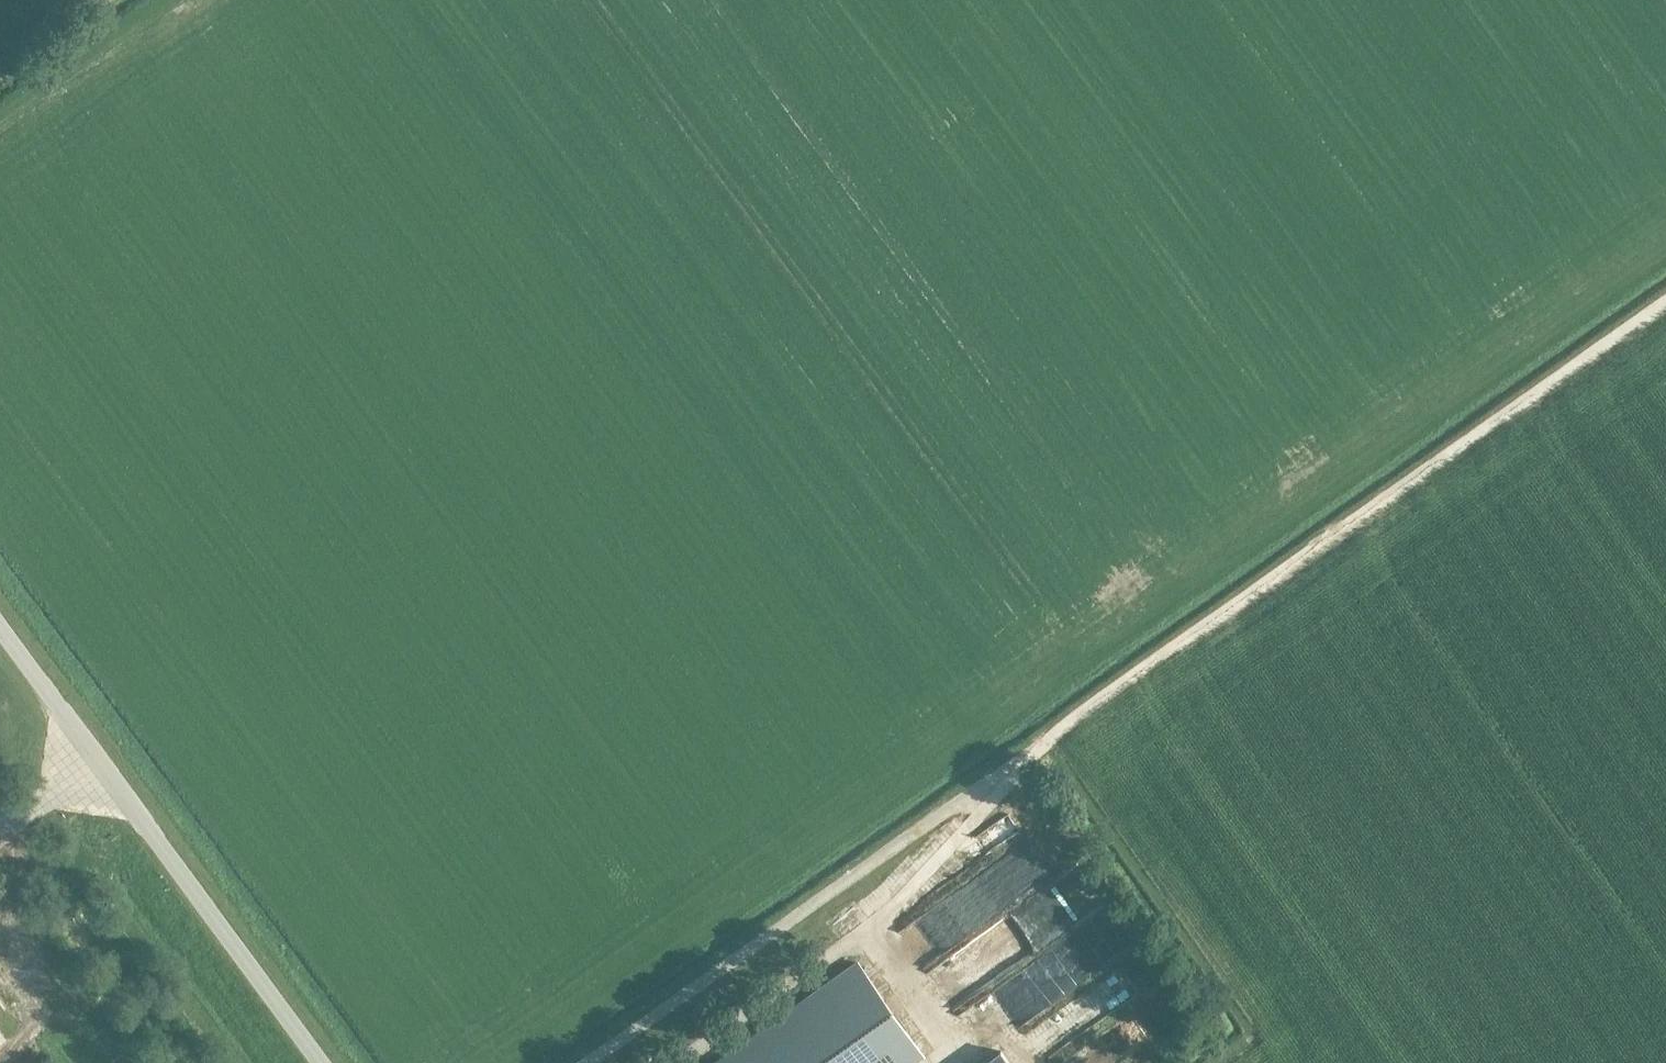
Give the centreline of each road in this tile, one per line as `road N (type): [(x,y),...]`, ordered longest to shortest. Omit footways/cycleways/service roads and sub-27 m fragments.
road 1 (unclassified): [(323,1062),(0,628)]

